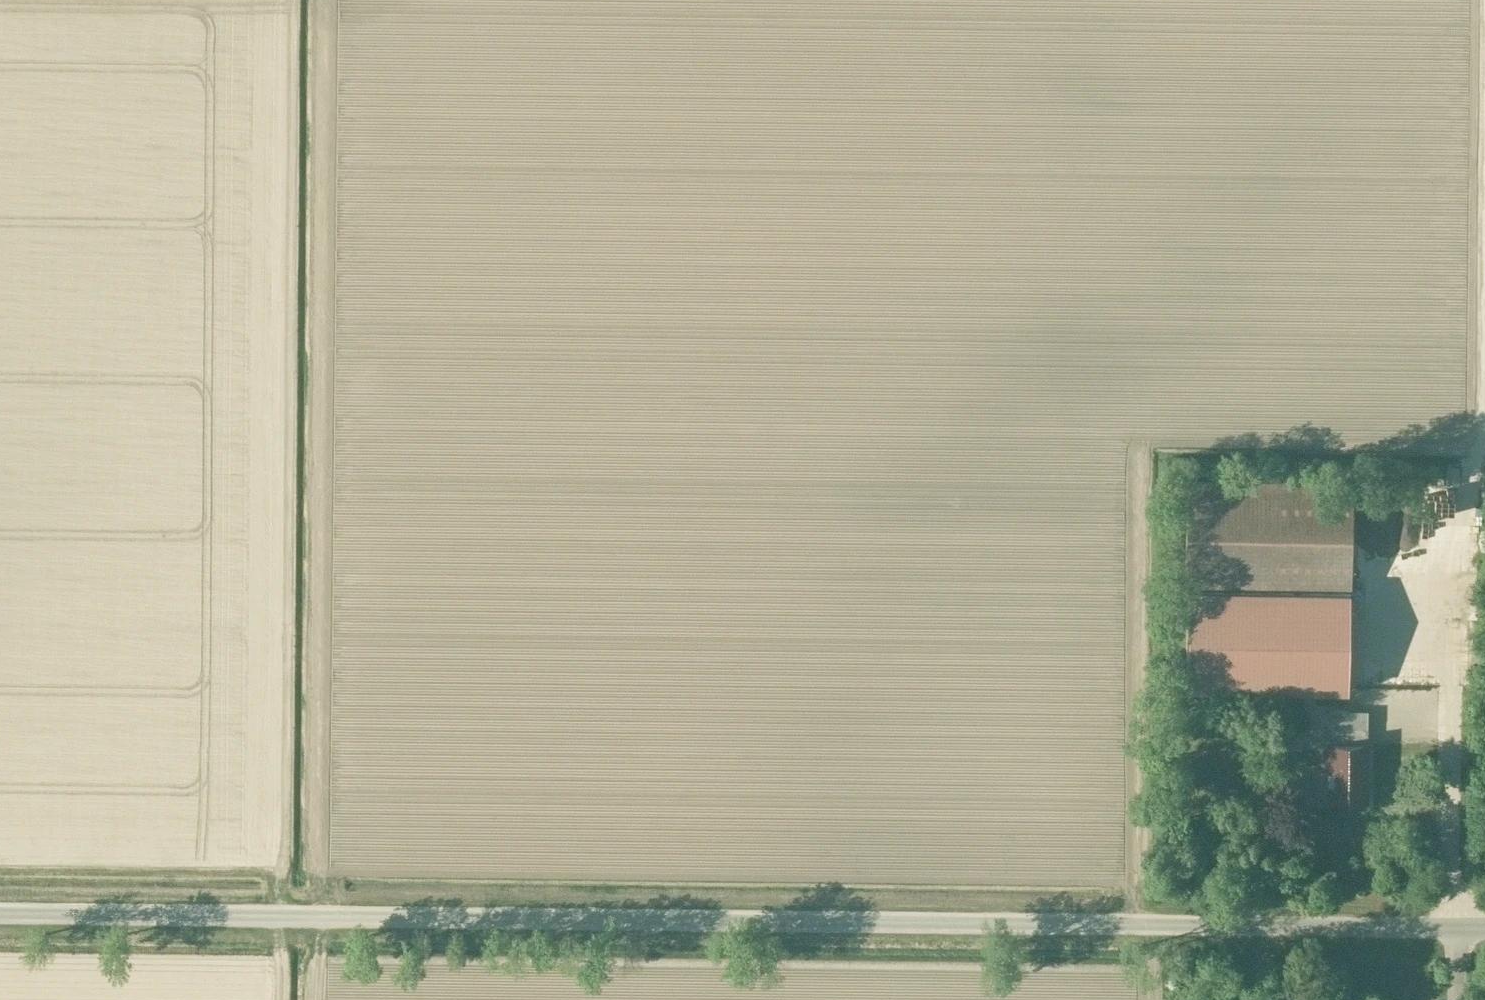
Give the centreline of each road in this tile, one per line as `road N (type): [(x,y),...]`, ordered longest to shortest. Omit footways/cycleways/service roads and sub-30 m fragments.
road 1 (unclassified): [(1484,929),(0,914)]

